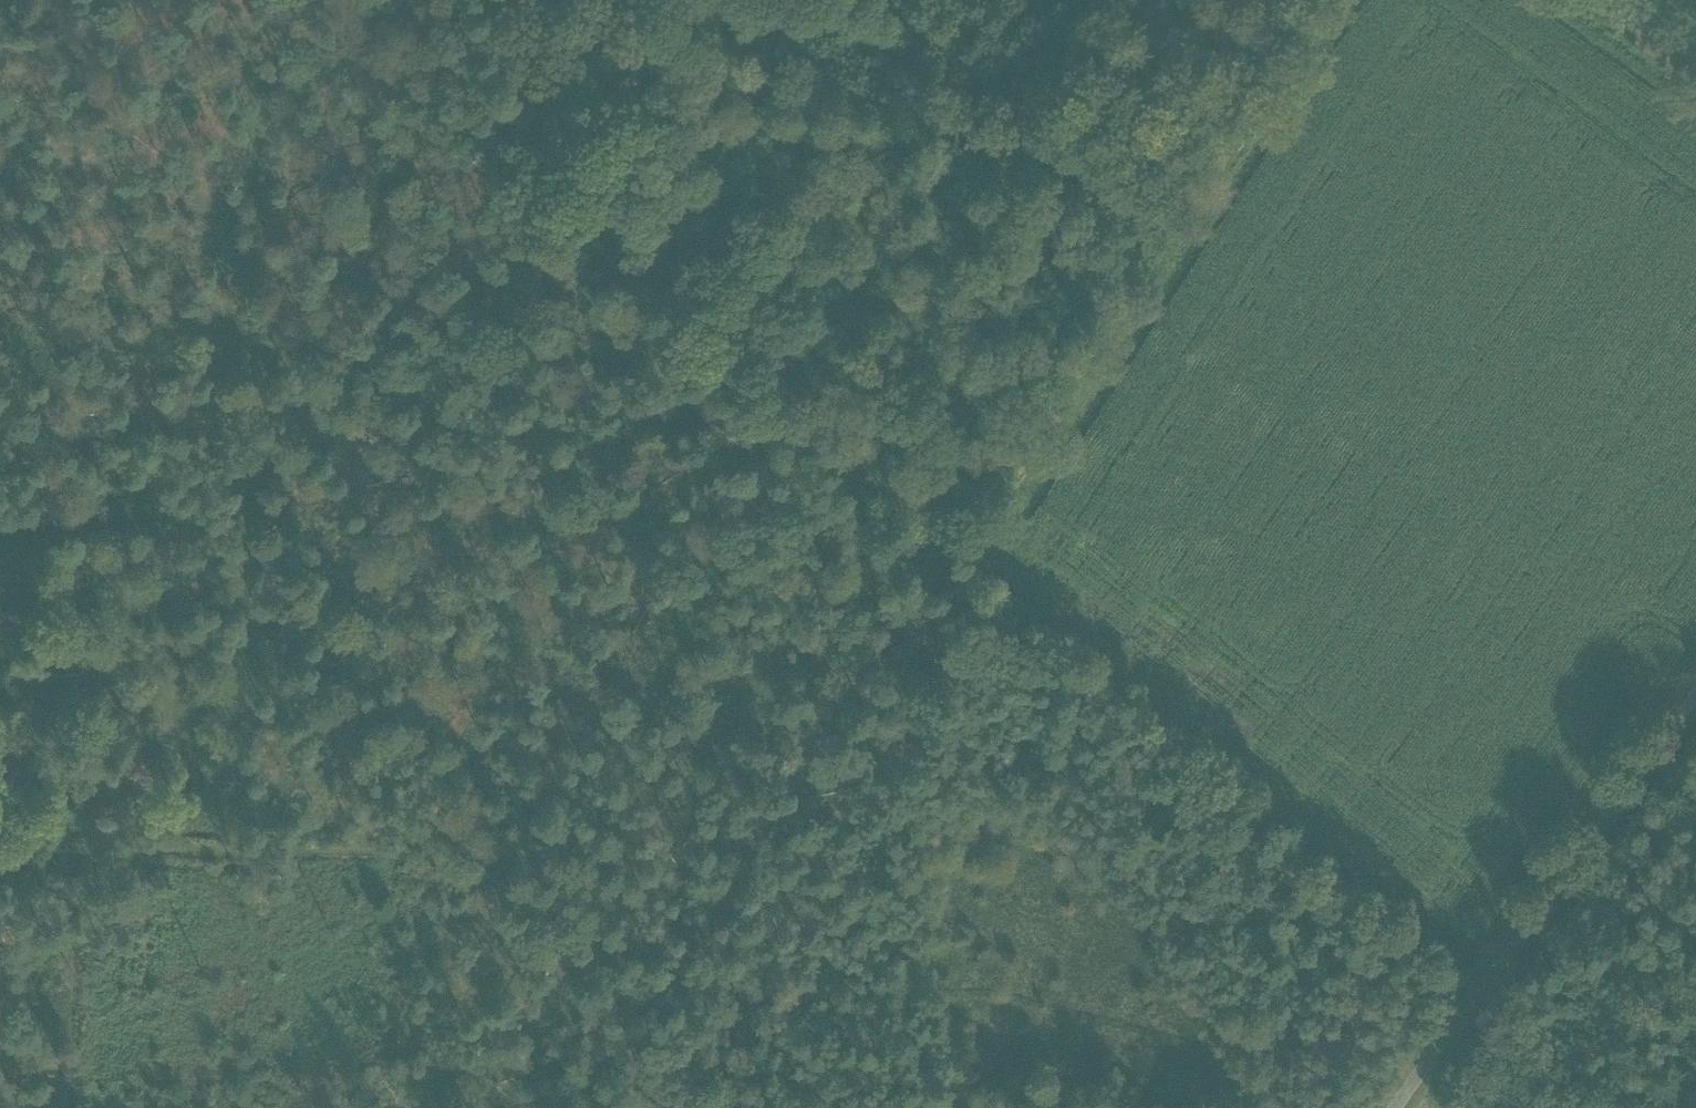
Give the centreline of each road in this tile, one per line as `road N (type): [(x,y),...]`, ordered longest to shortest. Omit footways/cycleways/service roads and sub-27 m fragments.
road 1 (unclassified): [(1695,681),(1391,1107)]

